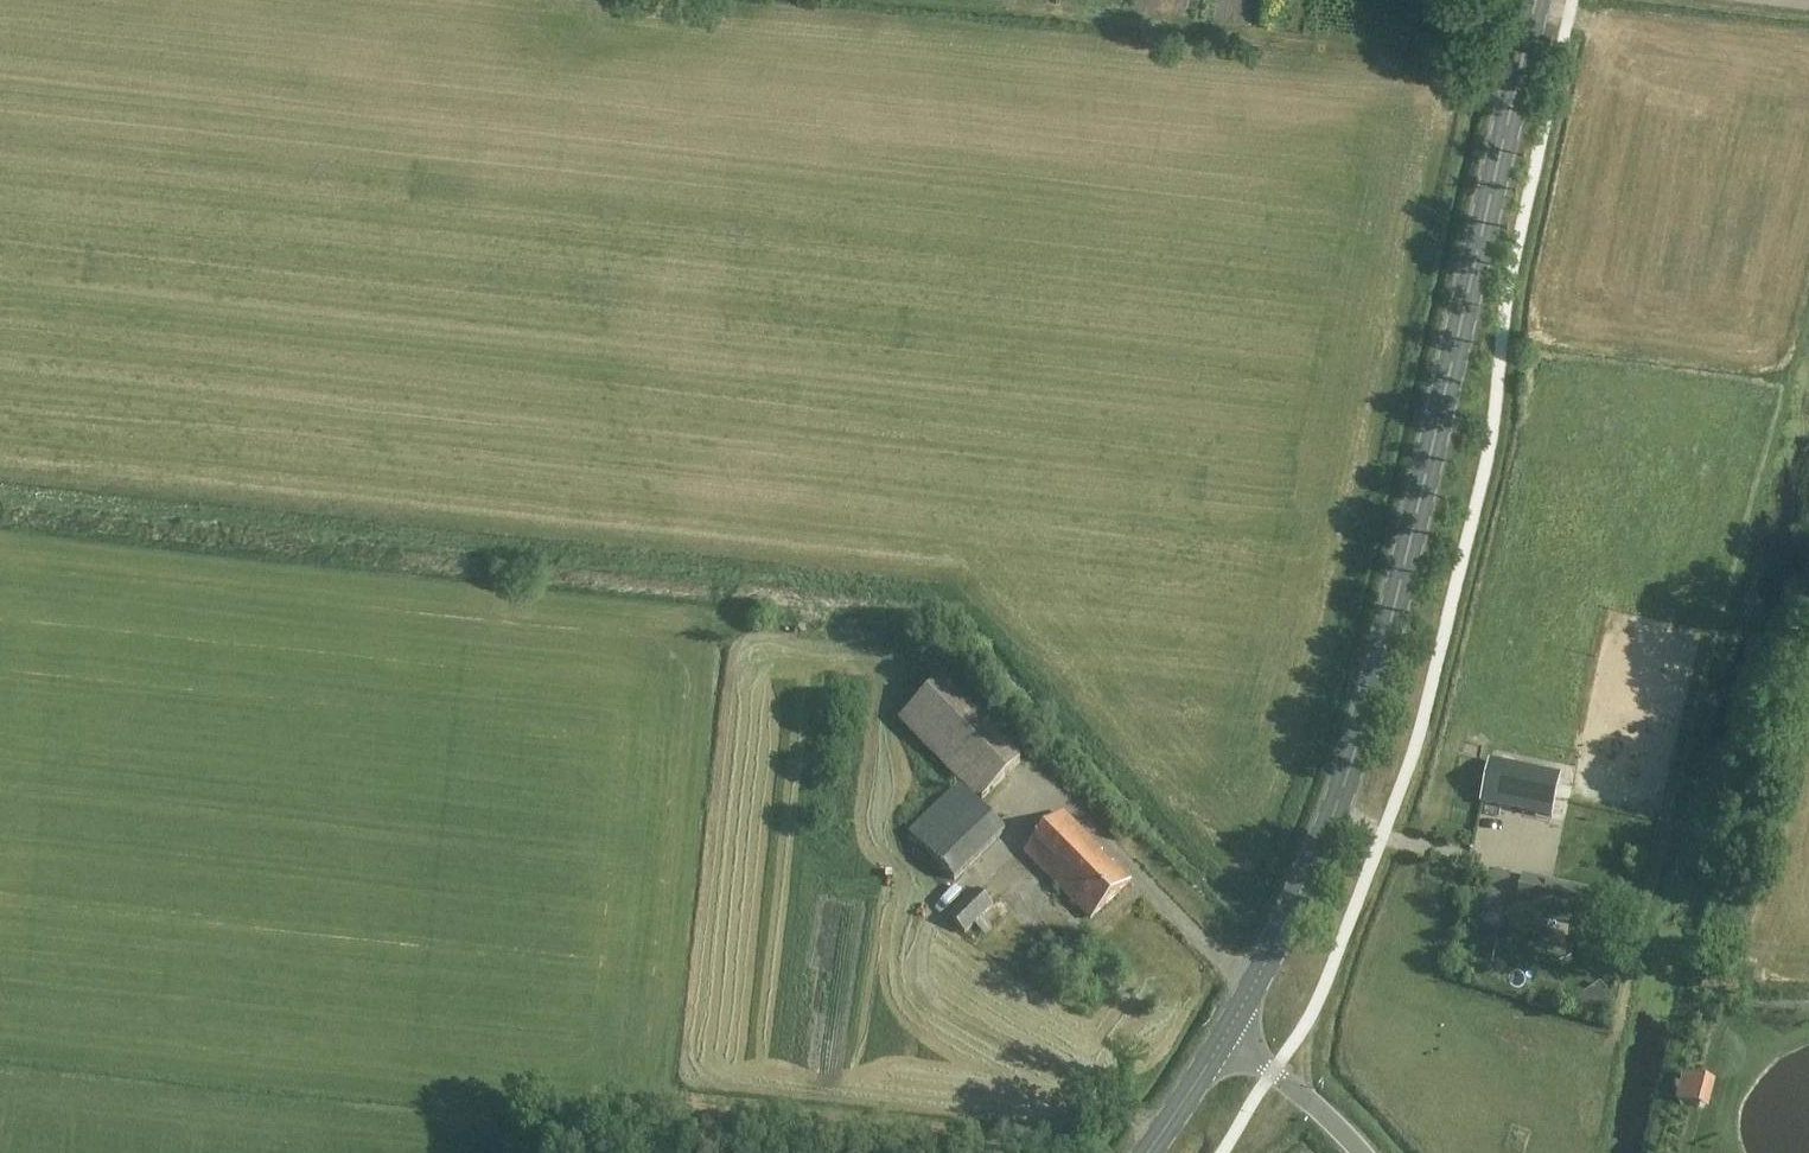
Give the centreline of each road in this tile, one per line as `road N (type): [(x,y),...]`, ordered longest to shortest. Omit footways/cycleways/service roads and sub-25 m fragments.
road 1 (primary): [(1221,1038),(1299,908),(1353,767),(1387,657),(1536,0)]
road 2 (unclassified): [(1359,1152),(1285,1081),(1221,1038)]
road 3 (primary): [(1149,1152),(1221,1038)]

